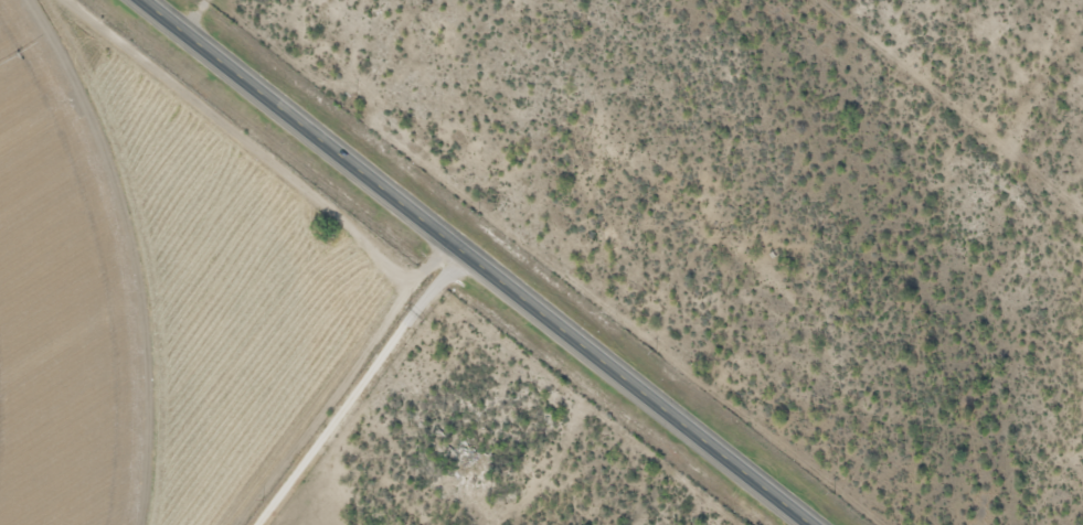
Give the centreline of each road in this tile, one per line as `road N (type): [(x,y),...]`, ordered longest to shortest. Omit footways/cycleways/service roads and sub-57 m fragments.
road 1 (trunk): [(140,0),(809,524)]

